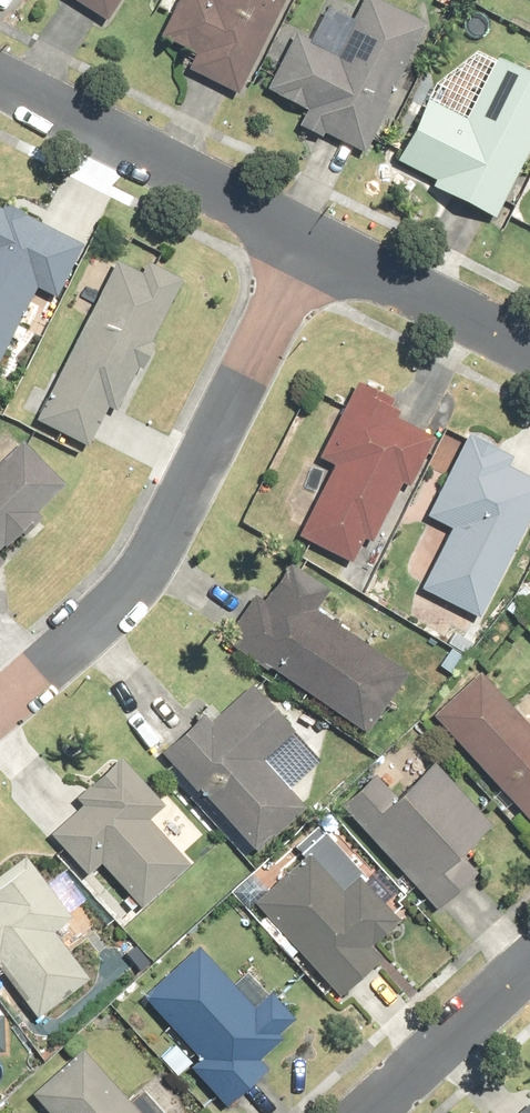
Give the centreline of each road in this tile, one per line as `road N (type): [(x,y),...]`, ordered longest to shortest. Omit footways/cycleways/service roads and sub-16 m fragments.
road 1 (residential): [(0,708),(156,556),(305,241)]
road 2 (residential): [(0,82),(305,241)]
road 3 (residential): [(305,241),(529,349)]
road 4 (residential): [(373,1112),(529,967)]

